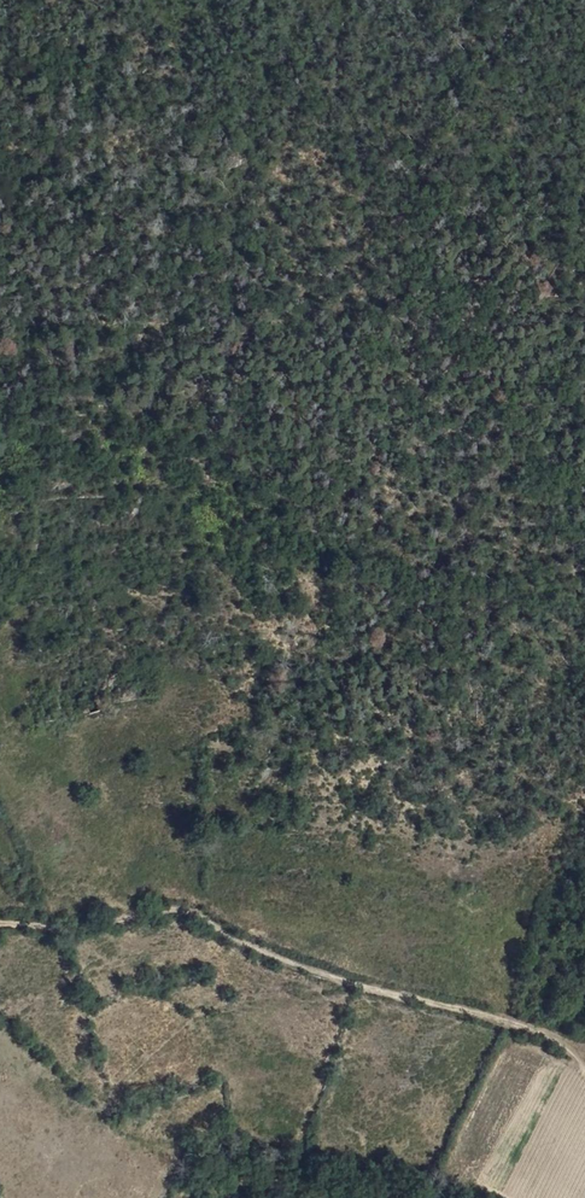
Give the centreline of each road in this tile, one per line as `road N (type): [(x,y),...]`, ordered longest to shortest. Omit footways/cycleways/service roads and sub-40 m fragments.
road 1 (track): [(584,1069),(556,1041),(524,1027),(352,984),(230,936),(202,916),(171,908),(64,933),(0,923)]

